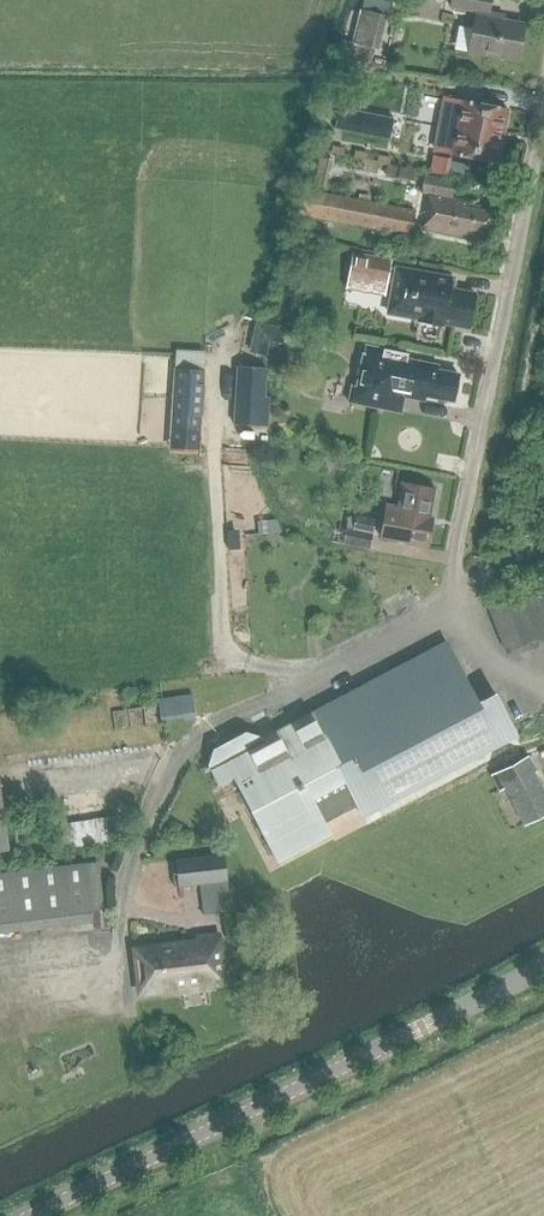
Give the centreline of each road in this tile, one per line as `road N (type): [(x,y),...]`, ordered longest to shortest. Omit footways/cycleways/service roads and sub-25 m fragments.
road 1 (unclassified): [(33,1215),(543,967)]
road 2 (unclassified): [(453,605),(464,500),(543,116)]
road 3 (unclassified): [(453,605),(202,731),(176,754),(118,911)]
road 4 (unclassified): [(543,692),(479,644),(453,605)]

